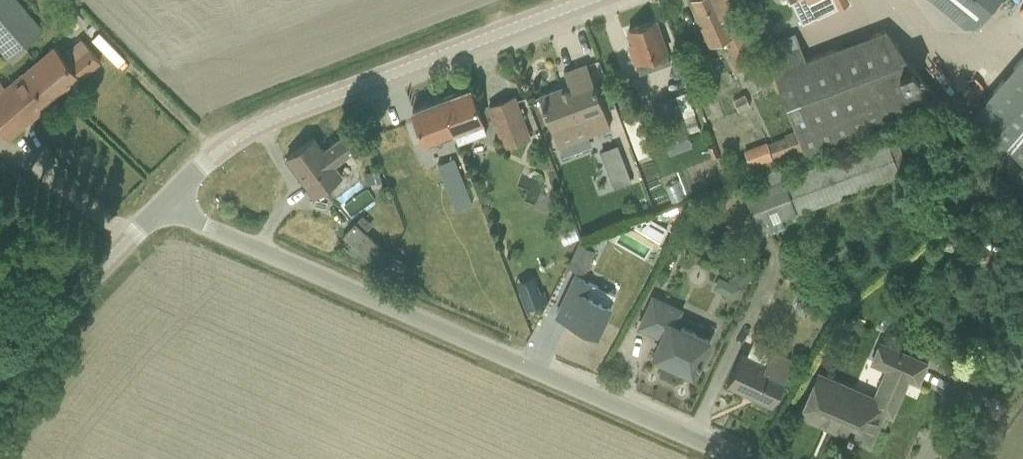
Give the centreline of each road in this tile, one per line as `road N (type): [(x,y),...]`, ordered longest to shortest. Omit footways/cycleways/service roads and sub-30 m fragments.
road 1 (unclassified): [(738,458),(211,228),(167,201)]
road 2 (tertiary): [(167,201),(216,153),(273,118),(585,0)]
road 3 (tertiary): [(0,370),(167,201)]

